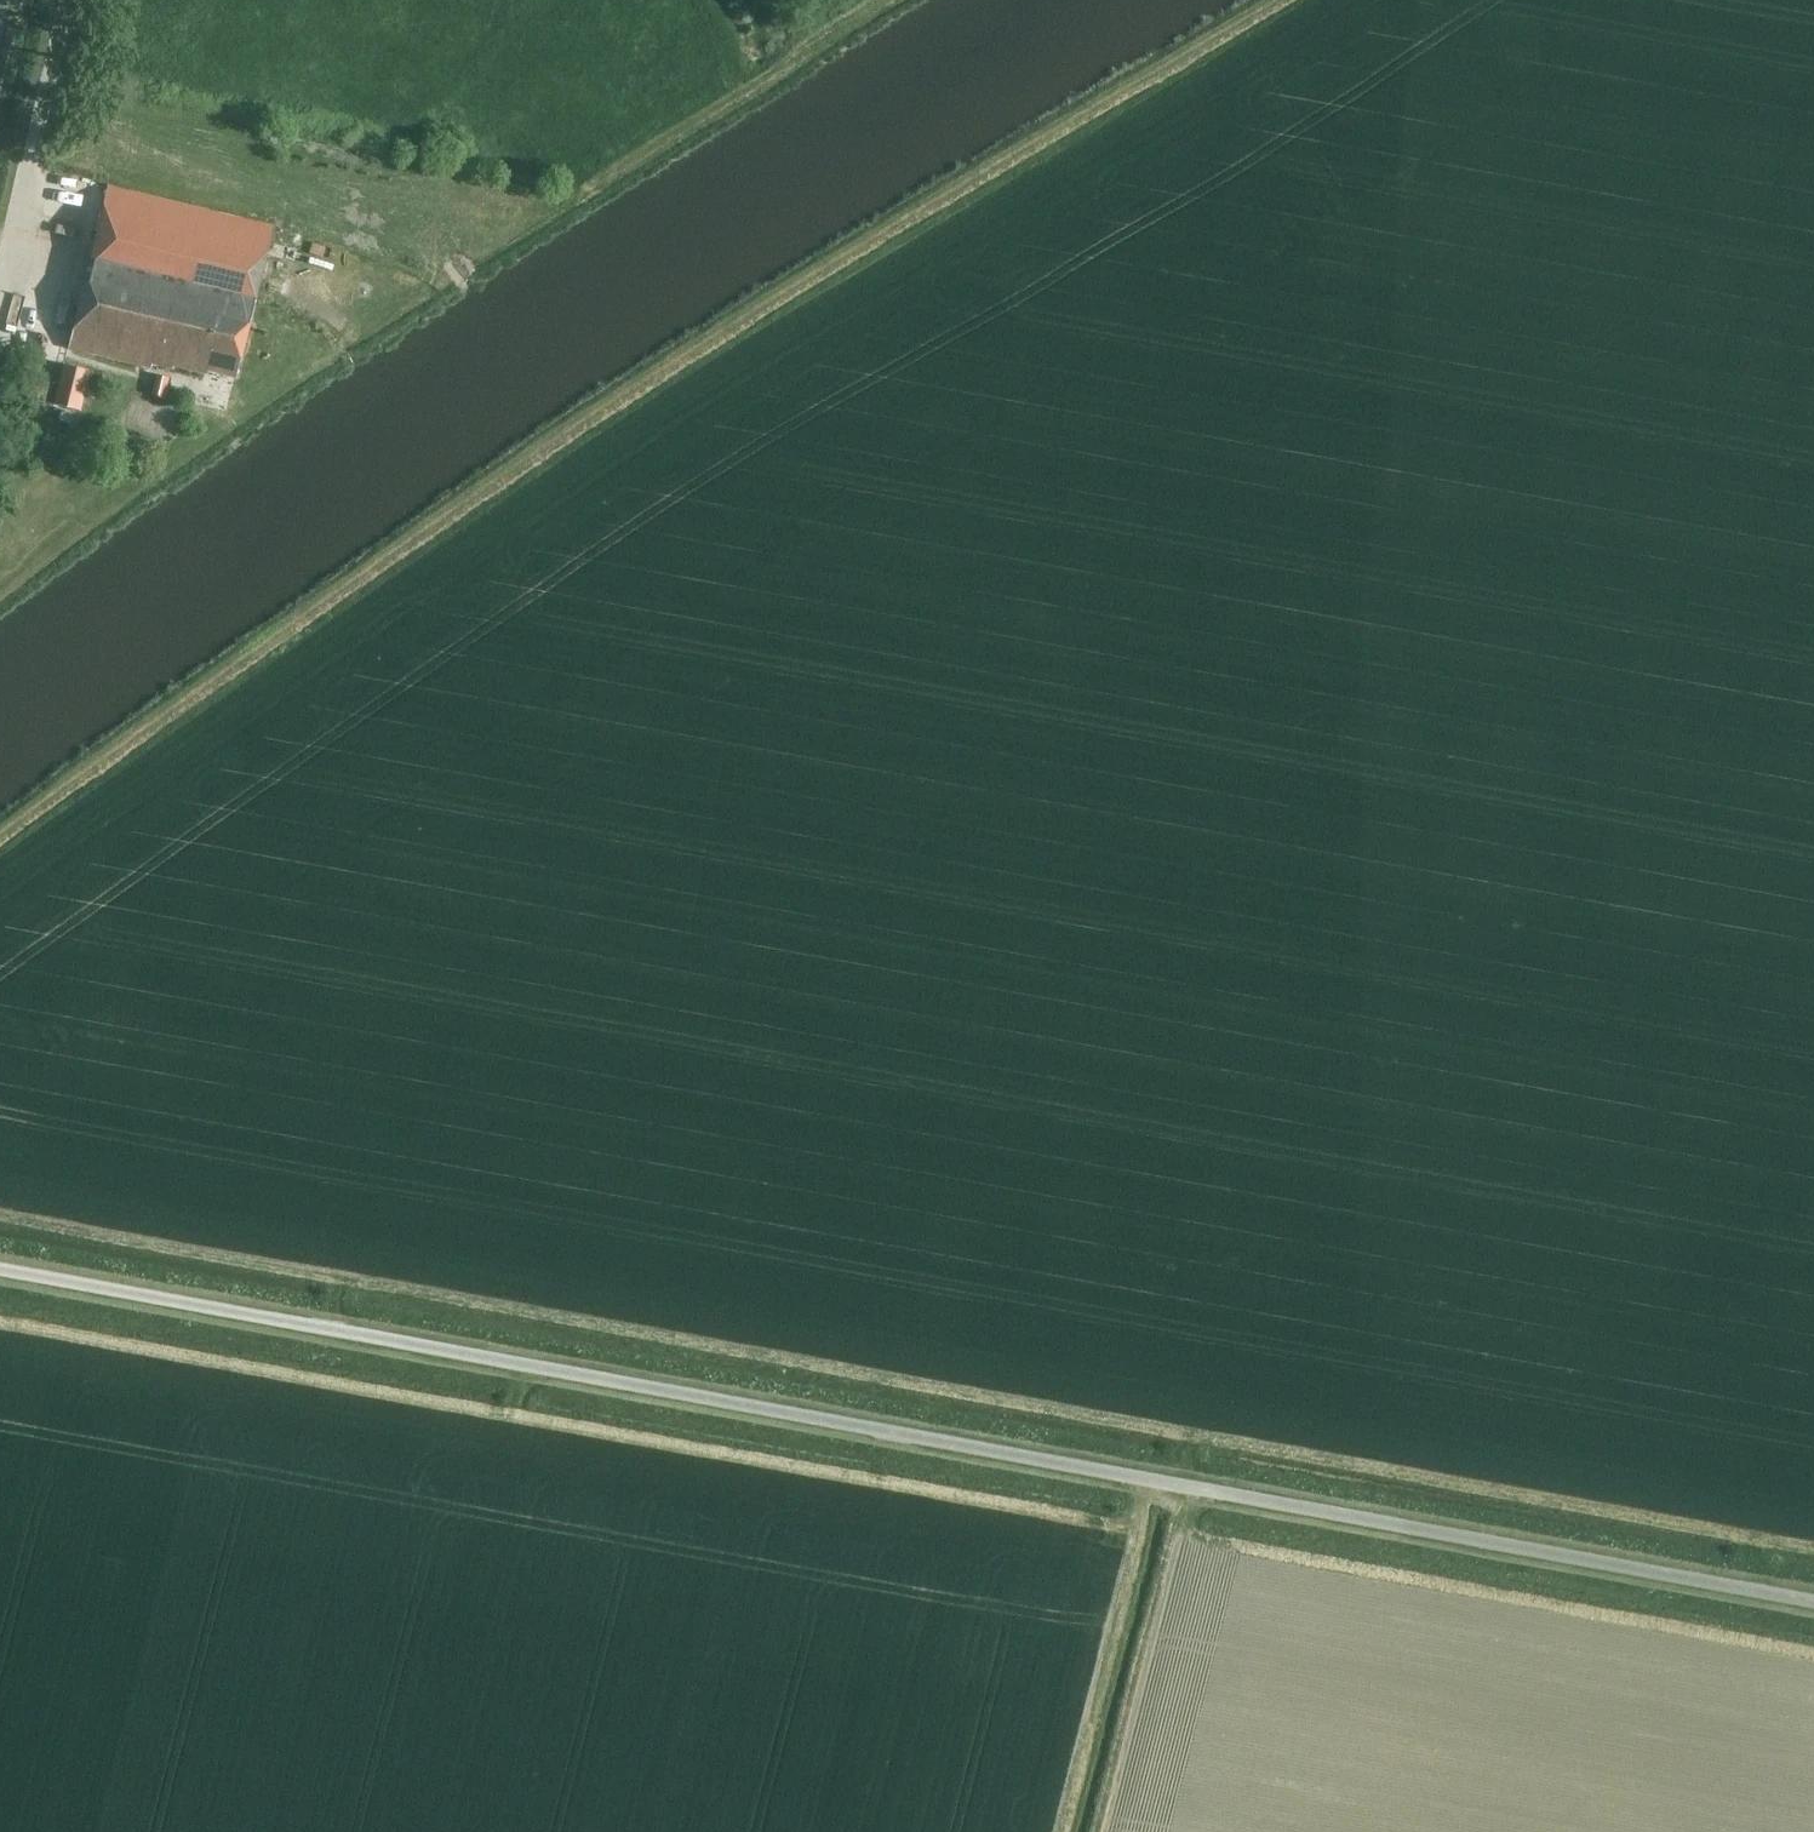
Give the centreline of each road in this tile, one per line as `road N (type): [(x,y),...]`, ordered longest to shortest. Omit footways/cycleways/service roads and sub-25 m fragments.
road 1 (unclassified): [(1813,1602),(0,1270)]
road 2 (unclassified): [(0,317),(77,0)]

